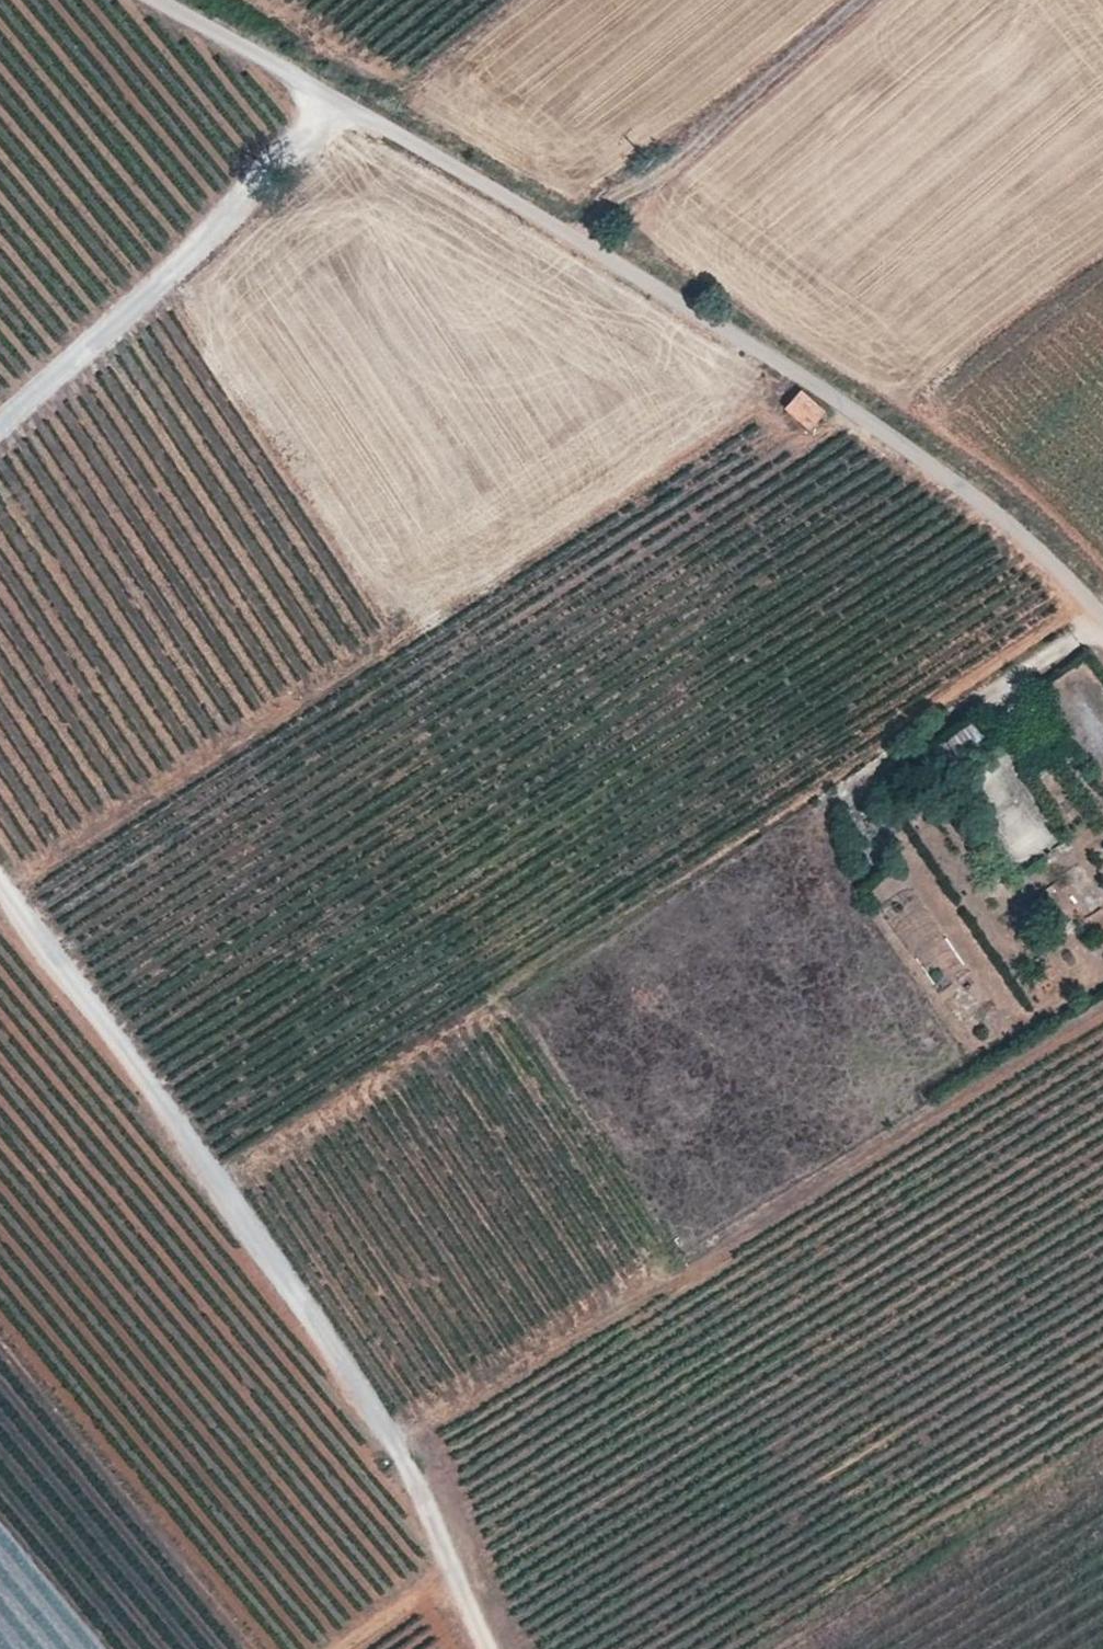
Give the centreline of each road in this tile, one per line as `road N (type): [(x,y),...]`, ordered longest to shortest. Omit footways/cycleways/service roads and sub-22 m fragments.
road 1 (unclassified): [(180,0),(935,465),(1036,546),(1102,616)]

